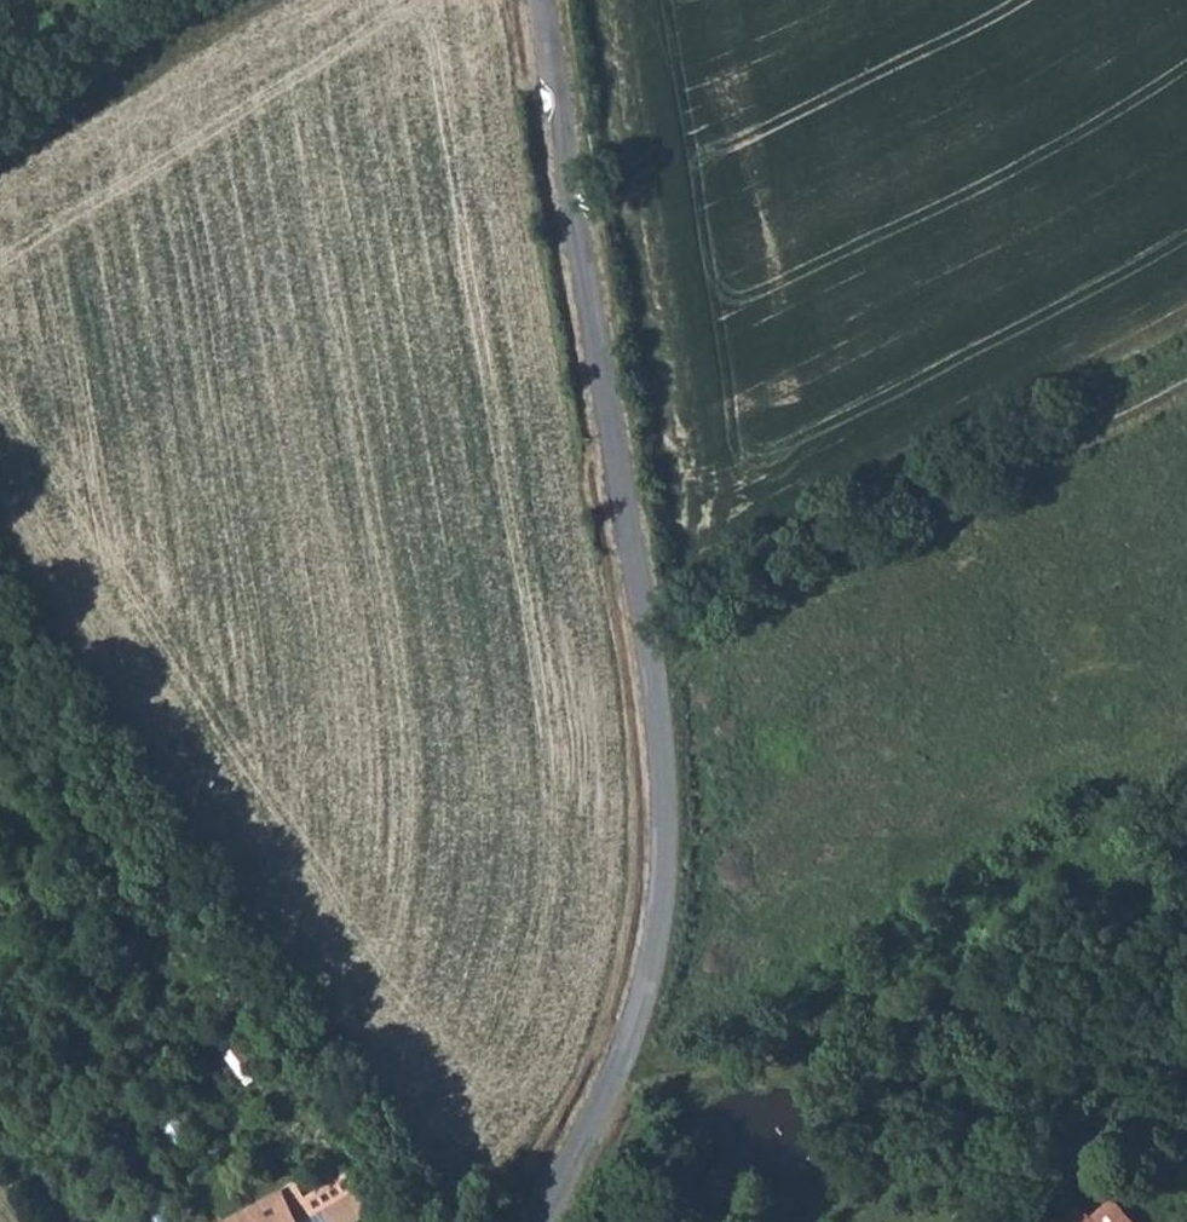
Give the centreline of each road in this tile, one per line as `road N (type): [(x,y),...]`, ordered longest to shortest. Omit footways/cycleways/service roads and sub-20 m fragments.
road 1 (unclassified): [(537,1221),(633,1023),(652,944),(660,806),(655,730),(537,0)]
road 2 (track): [(0,577),(452,1221)]
road 3 (track): [(642,651),(1186,361)]

